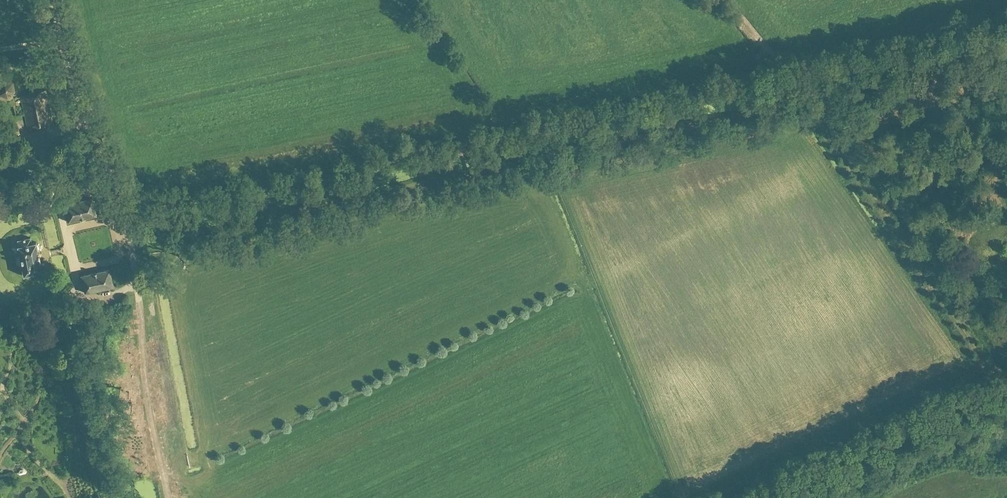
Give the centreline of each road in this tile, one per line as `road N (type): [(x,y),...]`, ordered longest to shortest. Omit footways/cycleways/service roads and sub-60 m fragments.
road 1 (unclassified): [(1006,18),(785,53),(756,38),(724,0)]
road 2 (track): [(131,242),(138,322),(131,384),(159,497)]

